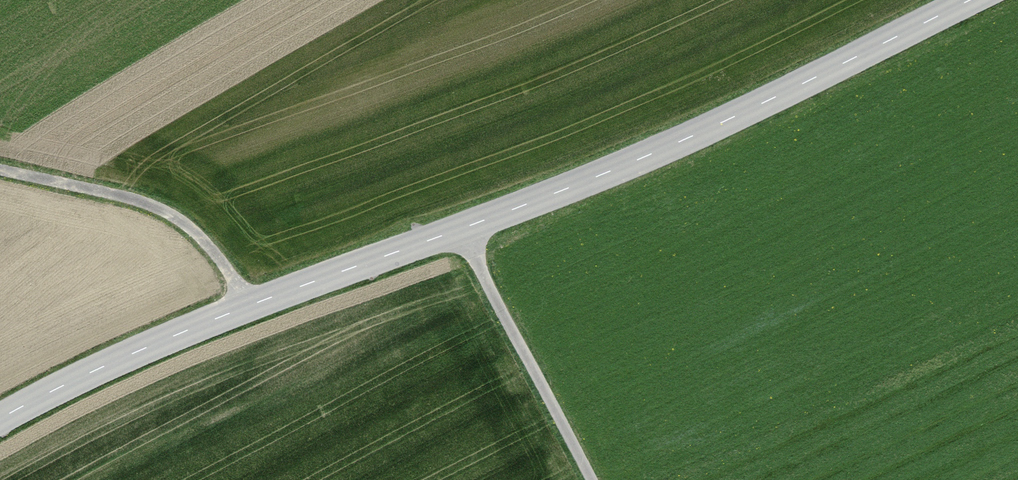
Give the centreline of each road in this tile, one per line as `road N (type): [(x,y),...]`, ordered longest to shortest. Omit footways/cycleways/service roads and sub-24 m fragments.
road 1 (secondary): [(0,419),(248,305),(613,170),(972,0)]
road 2 (track): [(248,305),(211,249),(164,211),(0,171)]
road 3 (track): [(459,231),(591,479)]

